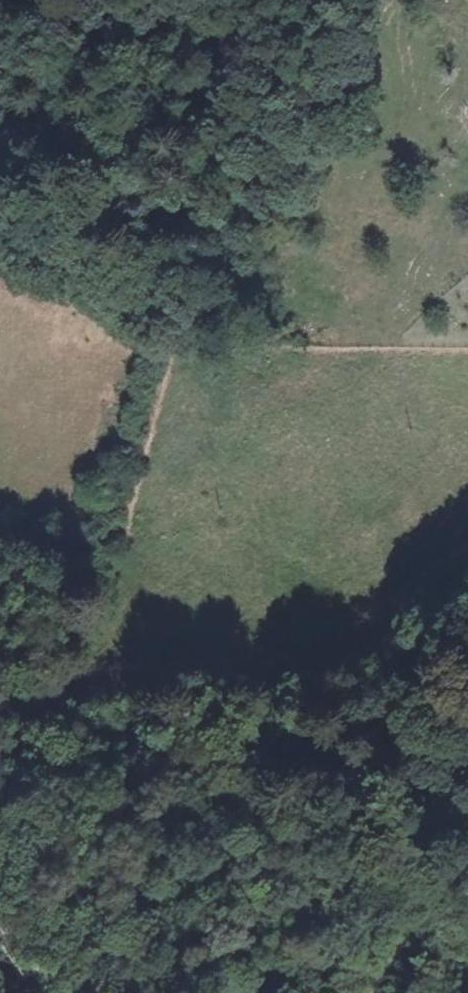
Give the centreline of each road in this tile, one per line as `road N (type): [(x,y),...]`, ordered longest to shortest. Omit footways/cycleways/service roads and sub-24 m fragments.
road 1 (unclassified): [(0,709),(299,695),(422,635),(467,597)]

